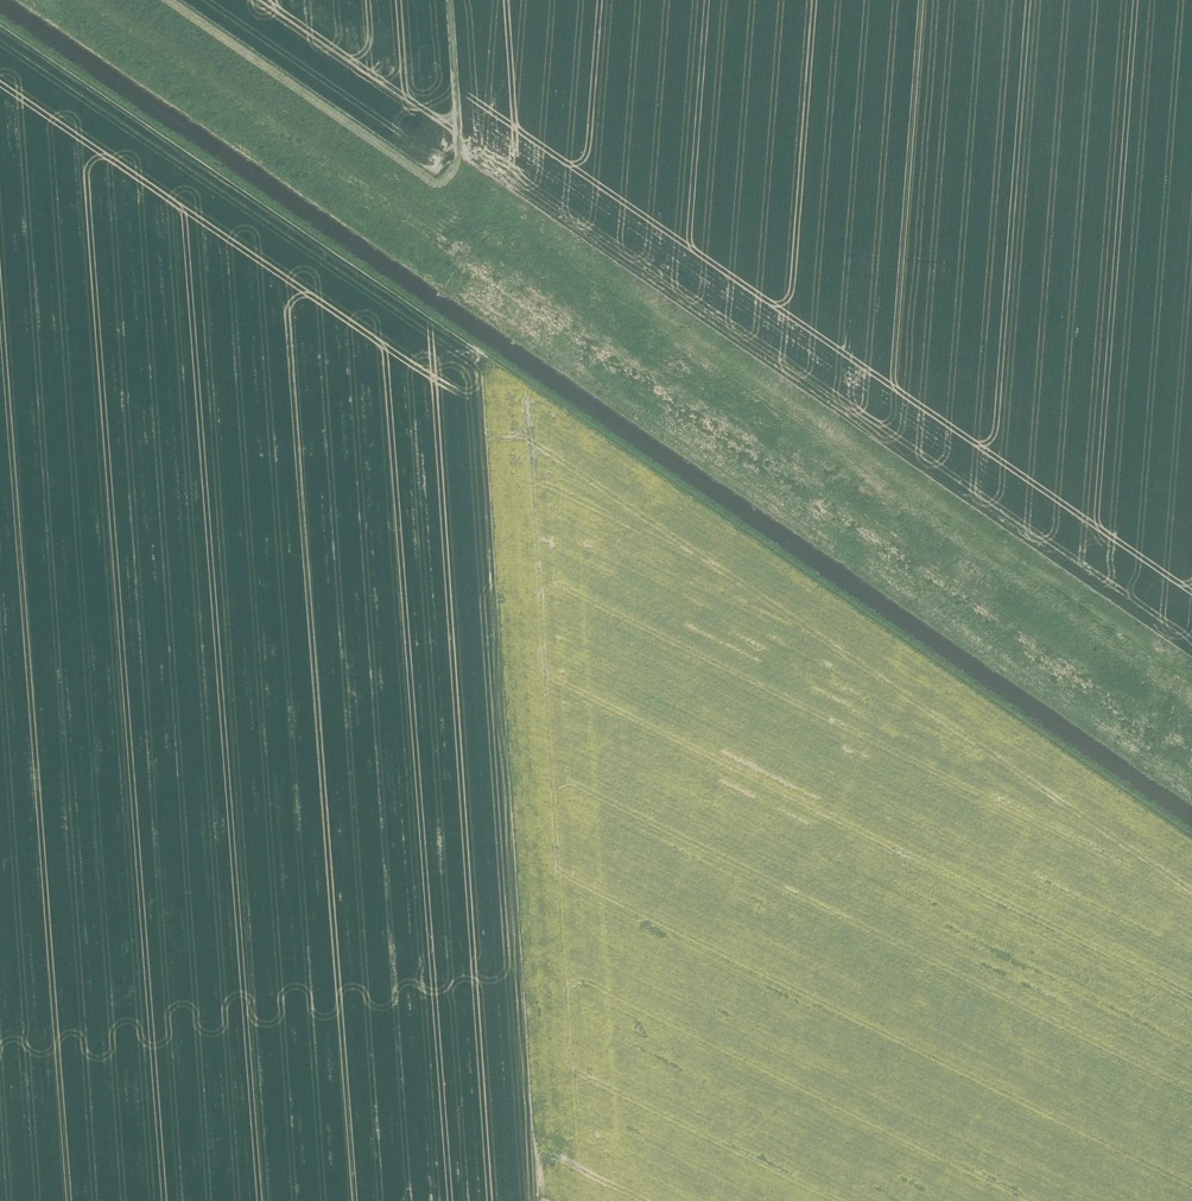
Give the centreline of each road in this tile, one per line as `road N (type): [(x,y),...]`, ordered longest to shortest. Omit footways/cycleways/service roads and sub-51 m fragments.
road 1 (track): [(453,0),(458,166)]

